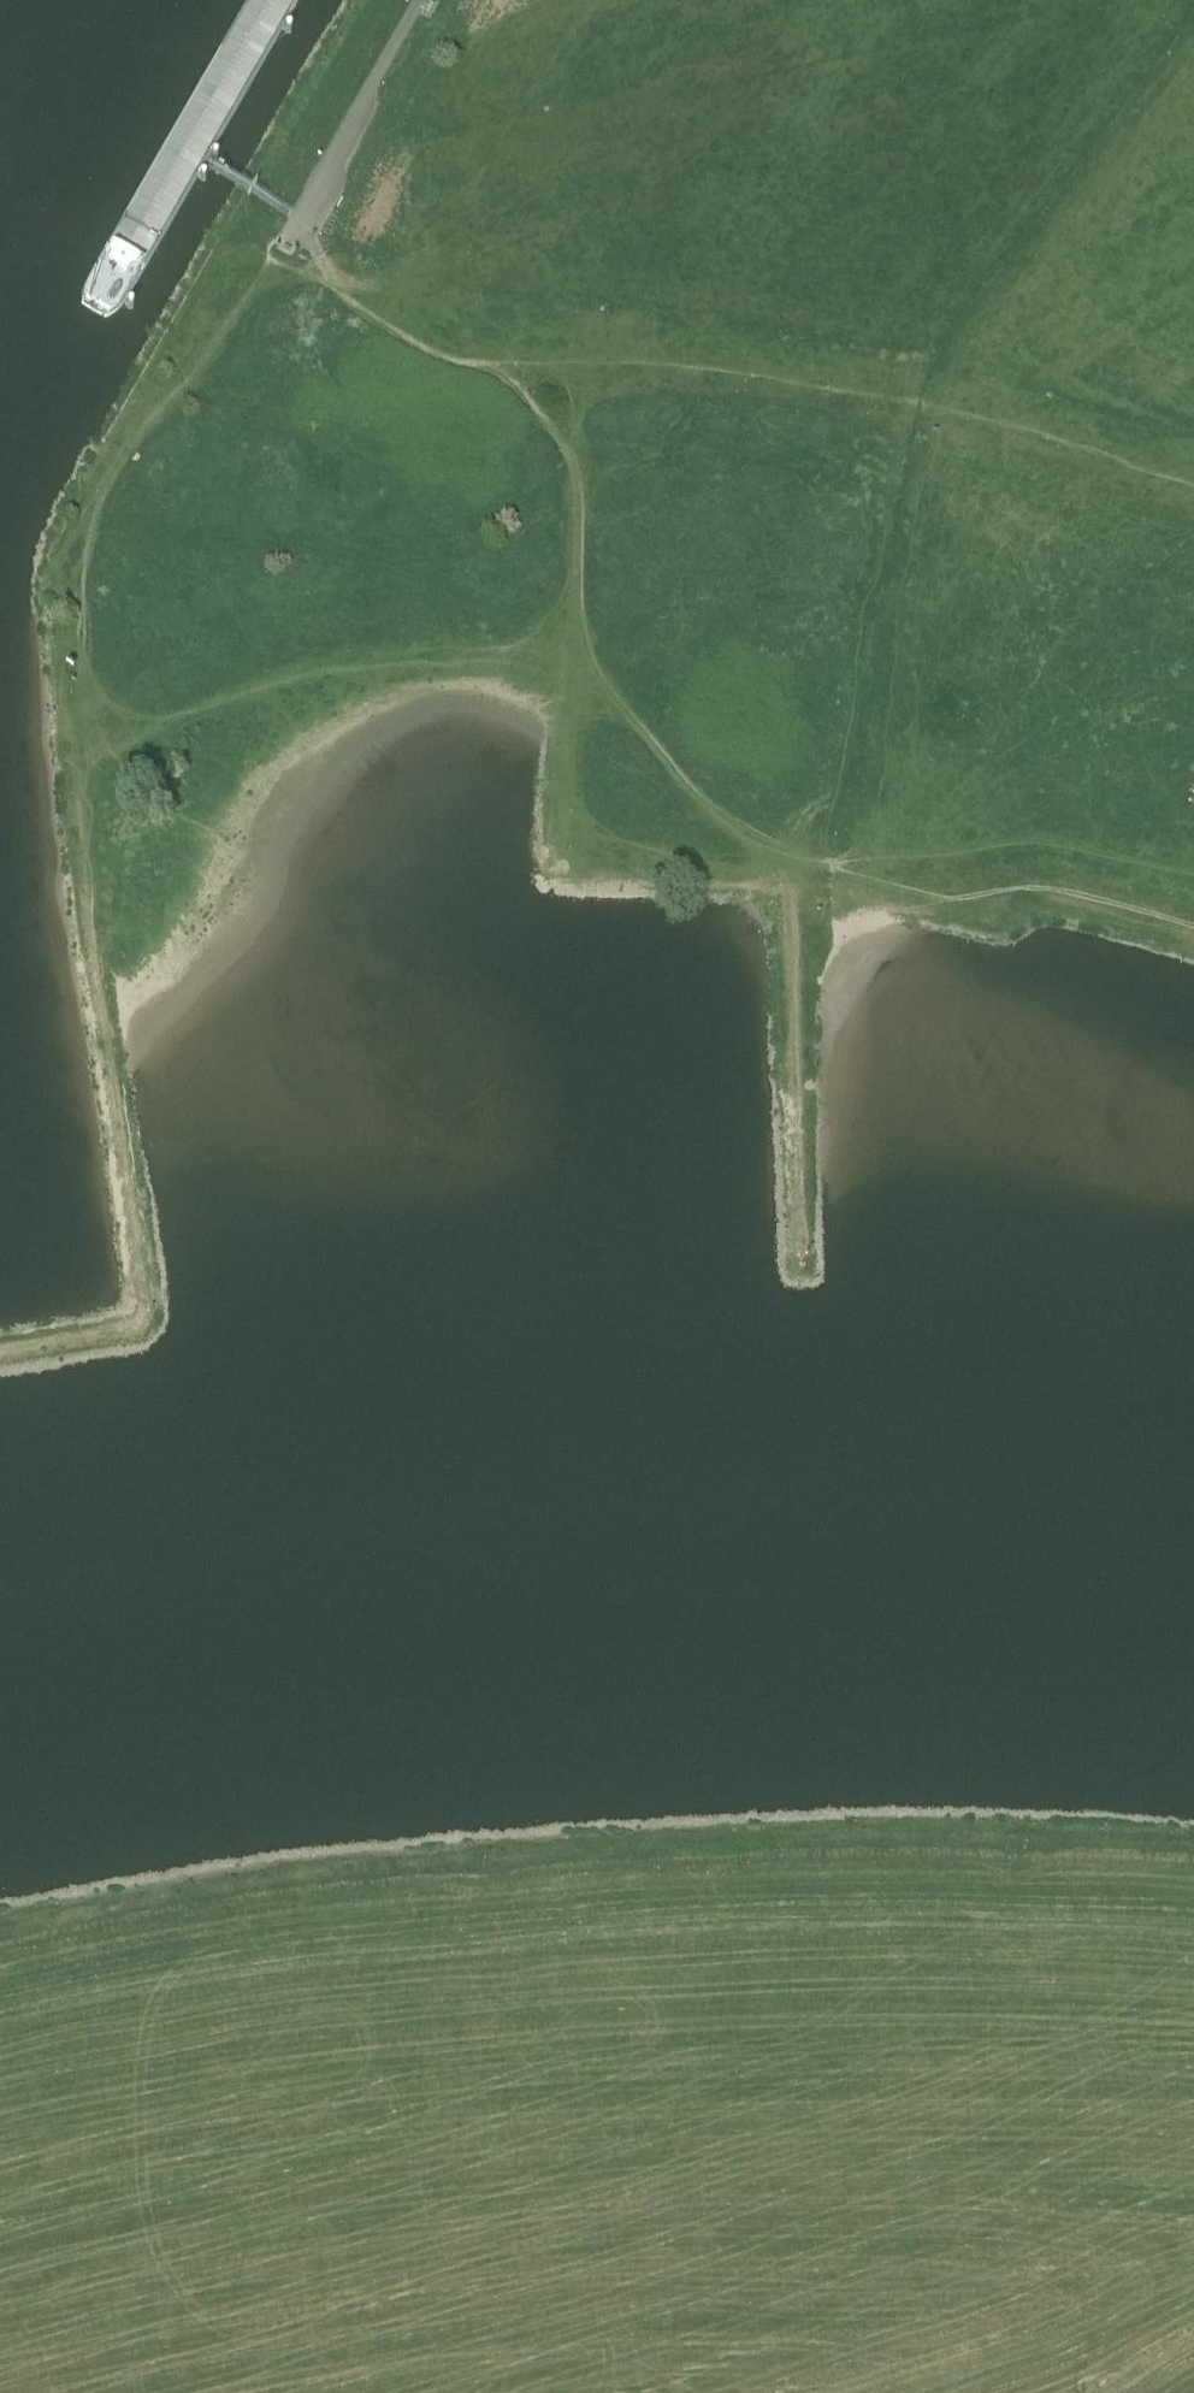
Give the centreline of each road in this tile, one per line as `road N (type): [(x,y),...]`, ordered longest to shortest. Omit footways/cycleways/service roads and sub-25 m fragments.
road 1 (unclassified): [(434,0),(291,246)]

